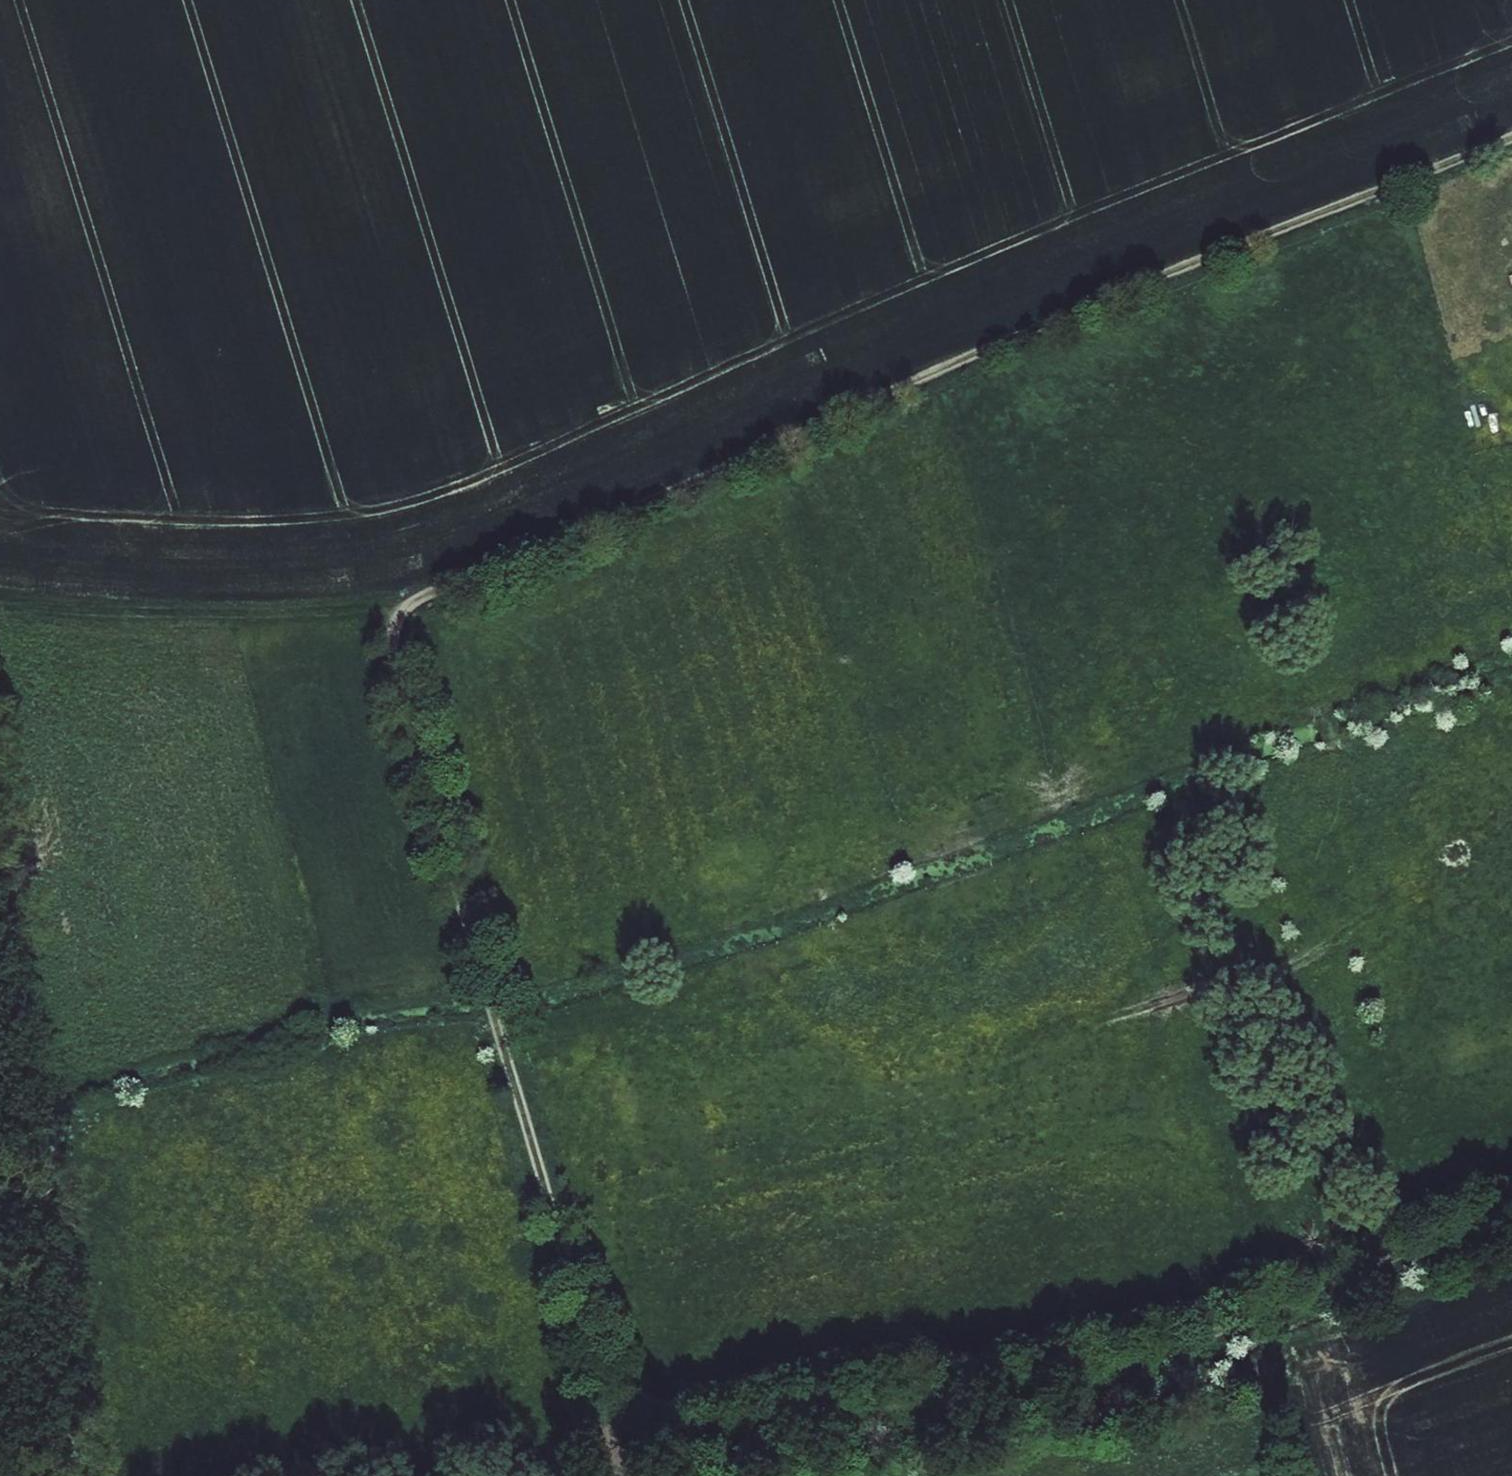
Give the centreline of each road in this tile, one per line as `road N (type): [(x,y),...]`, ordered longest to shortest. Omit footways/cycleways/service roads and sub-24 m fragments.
road 1 (track): [(618,1470),(392,649),(399,614),(930,371),(1511,138)]
road 2 (track): [(0,600),(244,610),(345,603),(399,614)]

